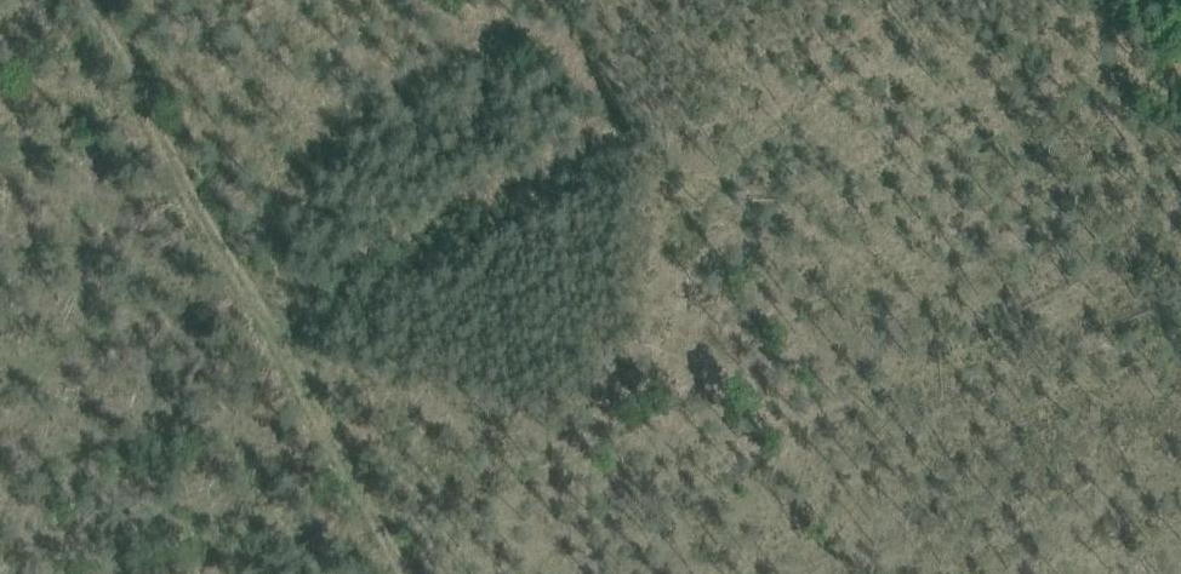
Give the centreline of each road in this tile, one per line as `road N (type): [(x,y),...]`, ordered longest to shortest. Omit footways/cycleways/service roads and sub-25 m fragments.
road 1 (track): [(566,0),(874,573)]
road 2 (track): [(408,573),(102,0)]

